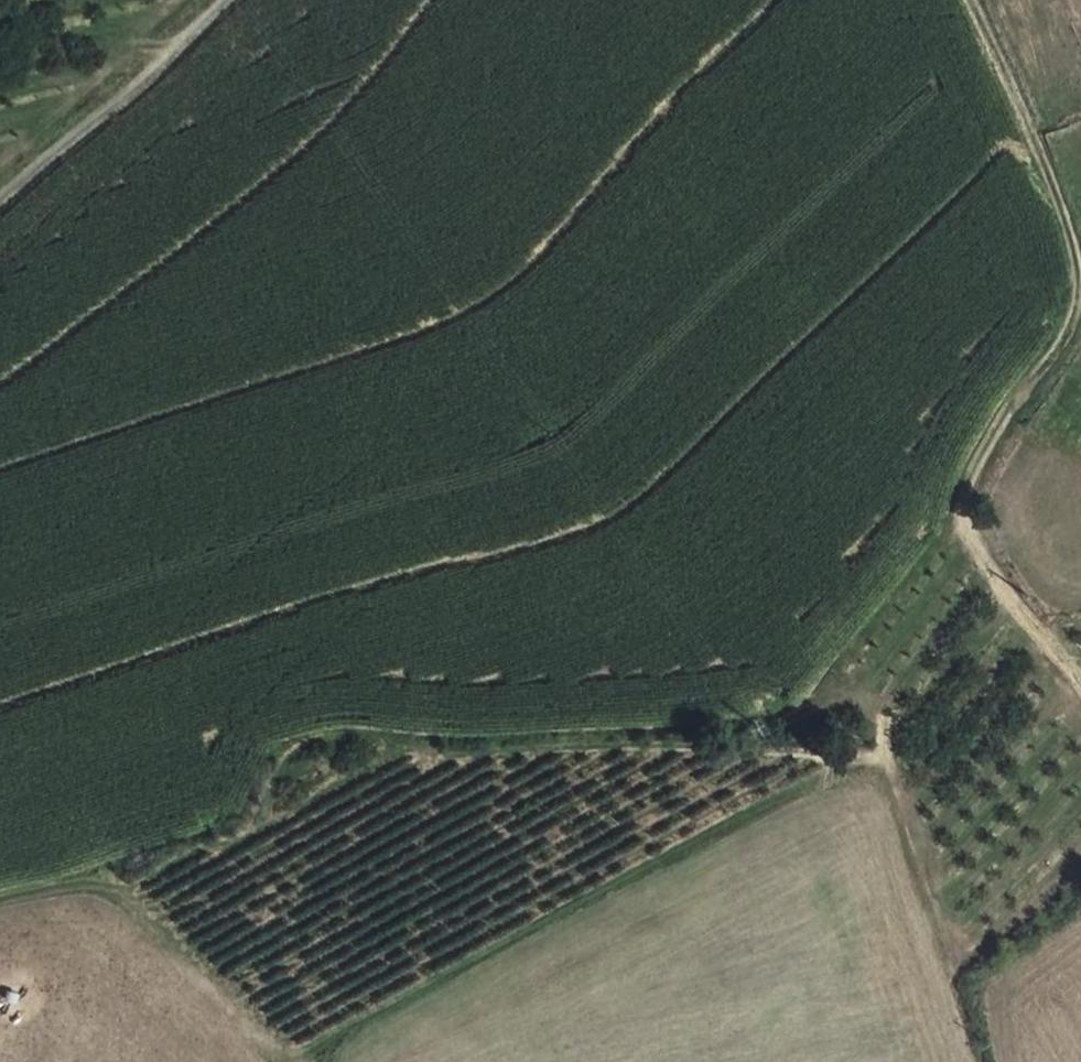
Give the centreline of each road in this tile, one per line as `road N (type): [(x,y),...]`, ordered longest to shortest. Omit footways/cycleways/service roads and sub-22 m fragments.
road 1 (track): [(1080,316),(962,502),(977,552),(1080,693)]
road 2 (track): [(0,200),(228,0)]
road 3 (track): [(974,0),(1080,264)]
road 4 (track): [(0,906),(118,881)]

